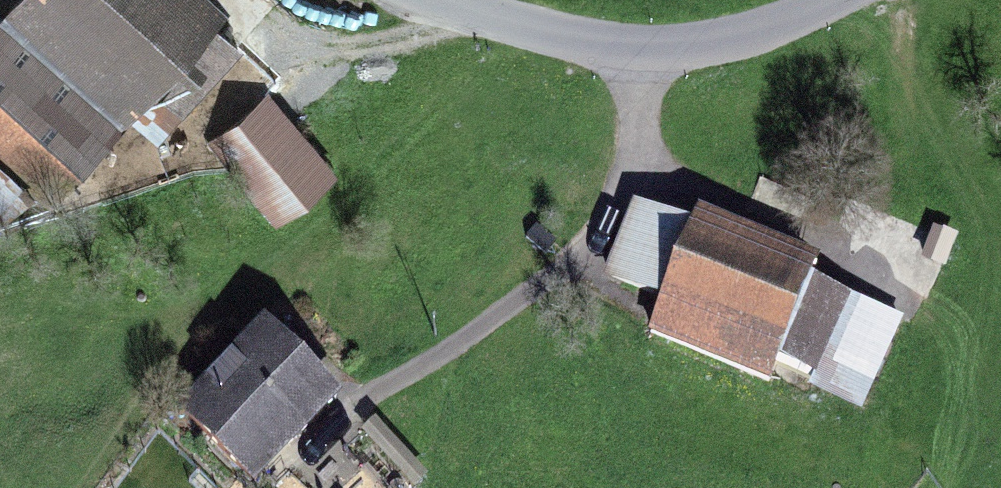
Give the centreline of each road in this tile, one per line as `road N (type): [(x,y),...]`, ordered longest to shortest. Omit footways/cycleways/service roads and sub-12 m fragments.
road 1 (track): [(636,68),(624,187),(585,271),(372,413)]
road 2 (unclassified): [(828,0),(636,68),(441,0)]

